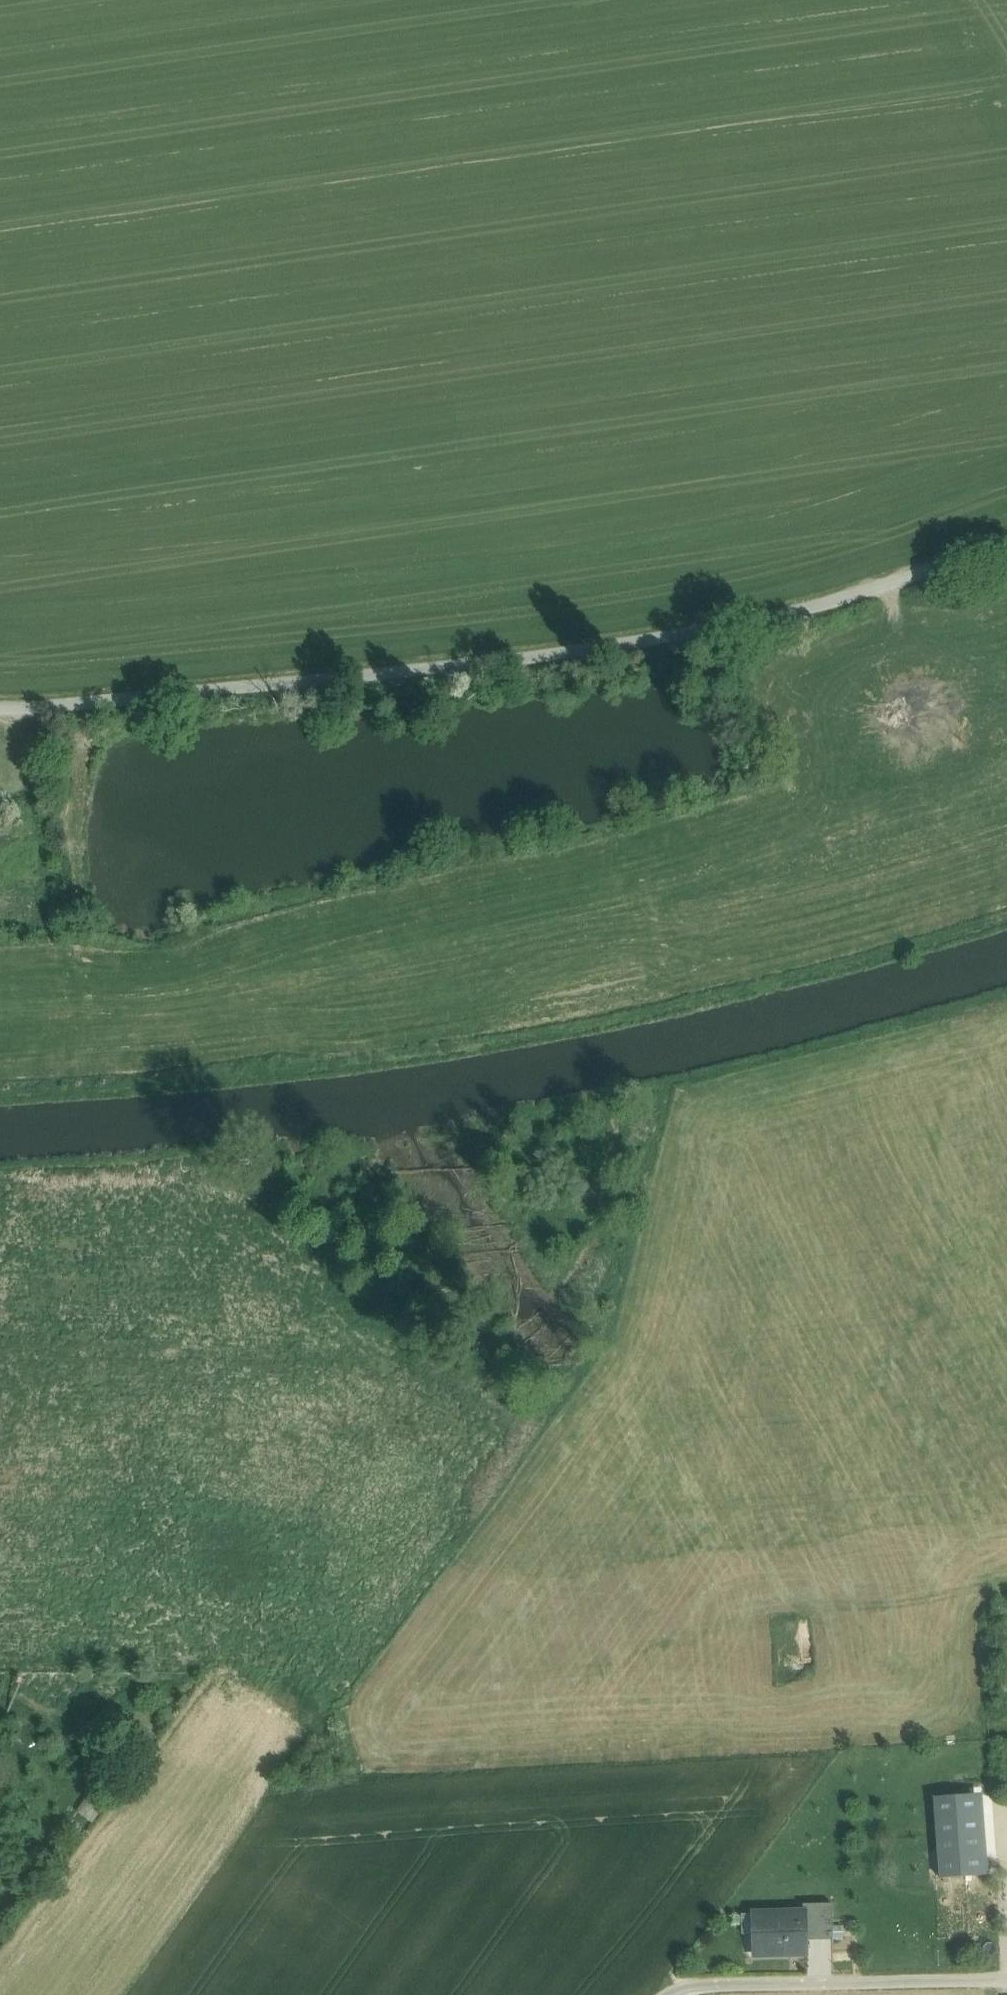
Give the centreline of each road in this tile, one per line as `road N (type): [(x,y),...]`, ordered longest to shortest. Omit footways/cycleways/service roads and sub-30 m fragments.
road 1 (unclassified): [(0,706),(54,711),(591,659),(883,598),(1006,547)]
road 2 (track): [(677,1994),(688,1989),(1006,1991)]

